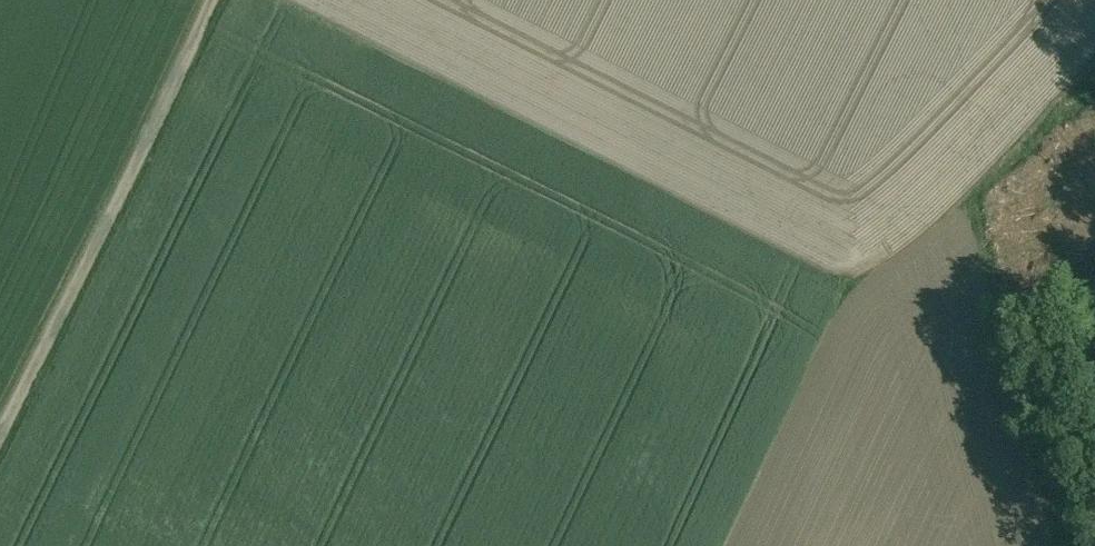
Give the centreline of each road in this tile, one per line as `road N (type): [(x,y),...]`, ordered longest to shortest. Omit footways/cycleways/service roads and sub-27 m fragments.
road 1 (track): [(0,493),(264,0)]

